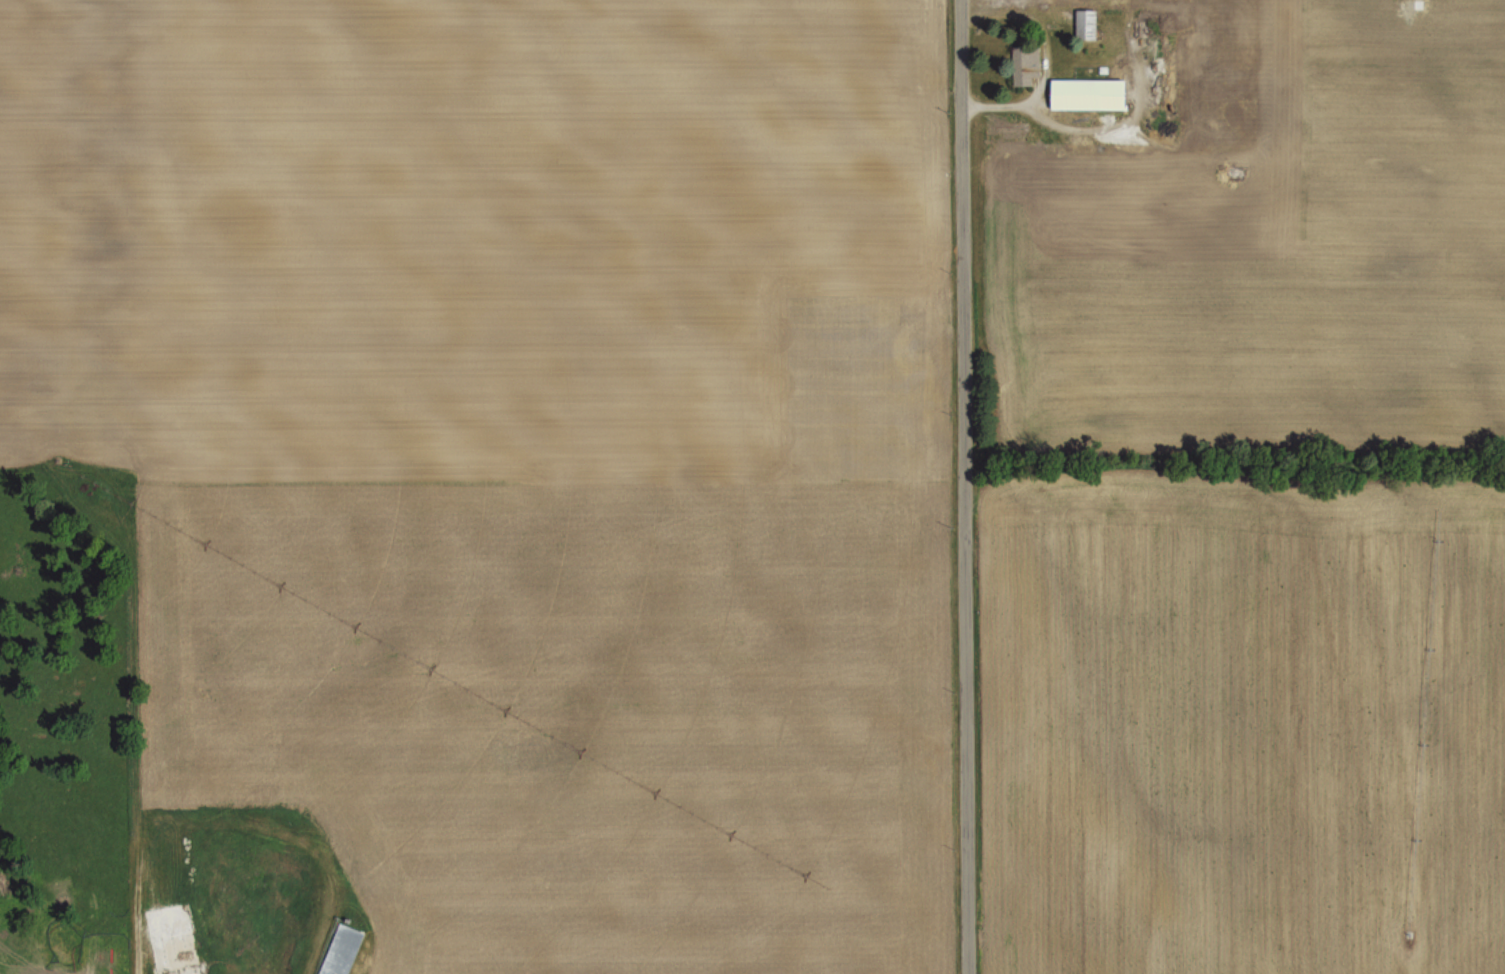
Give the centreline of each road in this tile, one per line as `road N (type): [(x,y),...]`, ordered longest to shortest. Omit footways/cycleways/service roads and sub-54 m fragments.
road 1 (residential): [(966,973),(960,0)]

